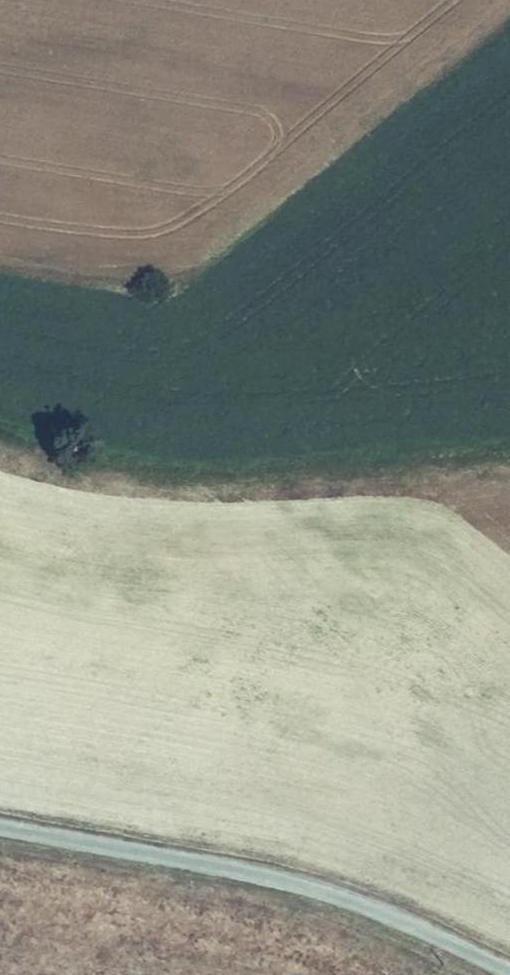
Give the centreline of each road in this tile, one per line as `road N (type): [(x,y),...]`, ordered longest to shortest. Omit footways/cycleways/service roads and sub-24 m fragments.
road 1 (unclassified): [(509,966),(346,895),(273,874),(0,824)]

